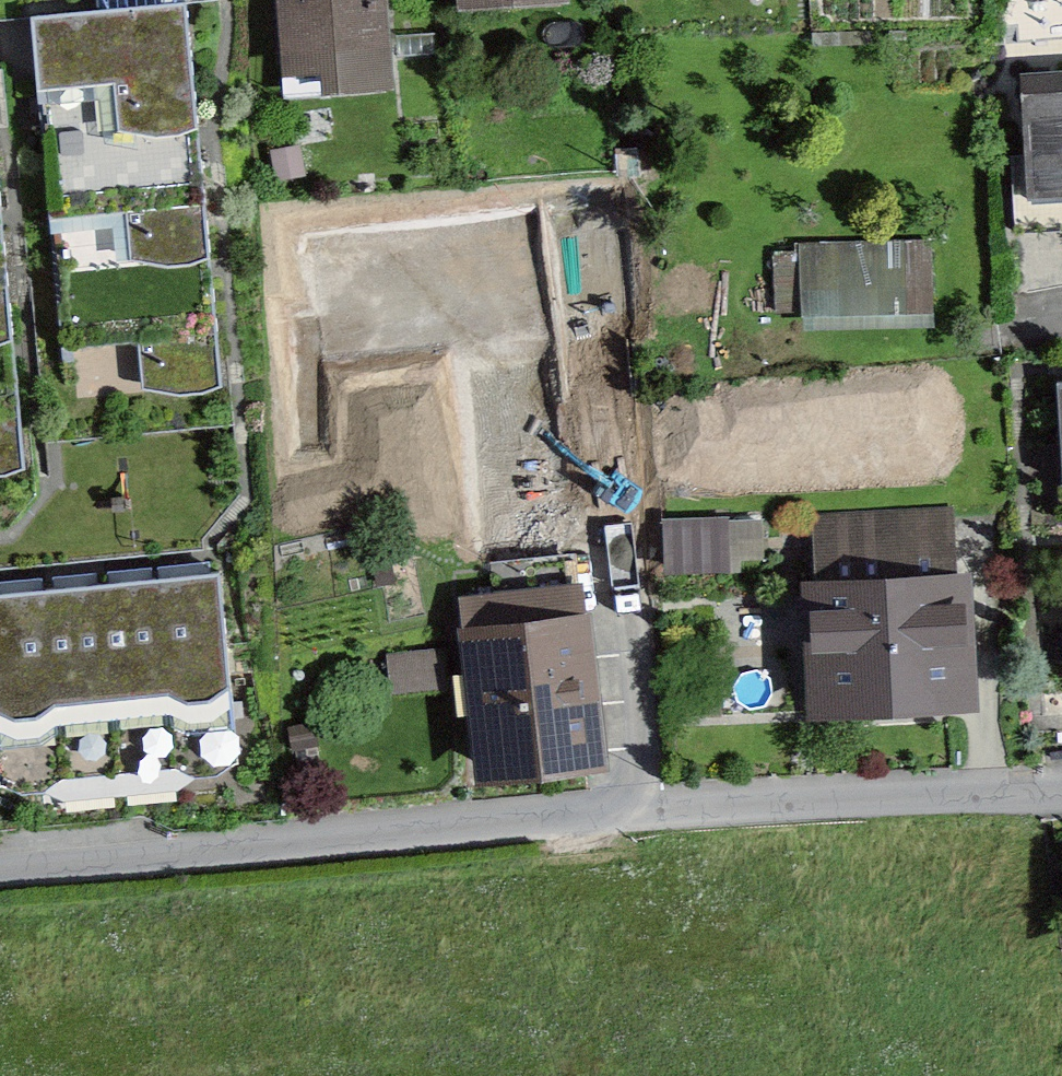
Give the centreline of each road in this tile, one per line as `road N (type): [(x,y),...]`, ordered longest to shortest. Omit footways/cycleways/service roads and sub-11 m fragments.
road 1 (residential): [(1061,799),(607,822),(0,878)]

